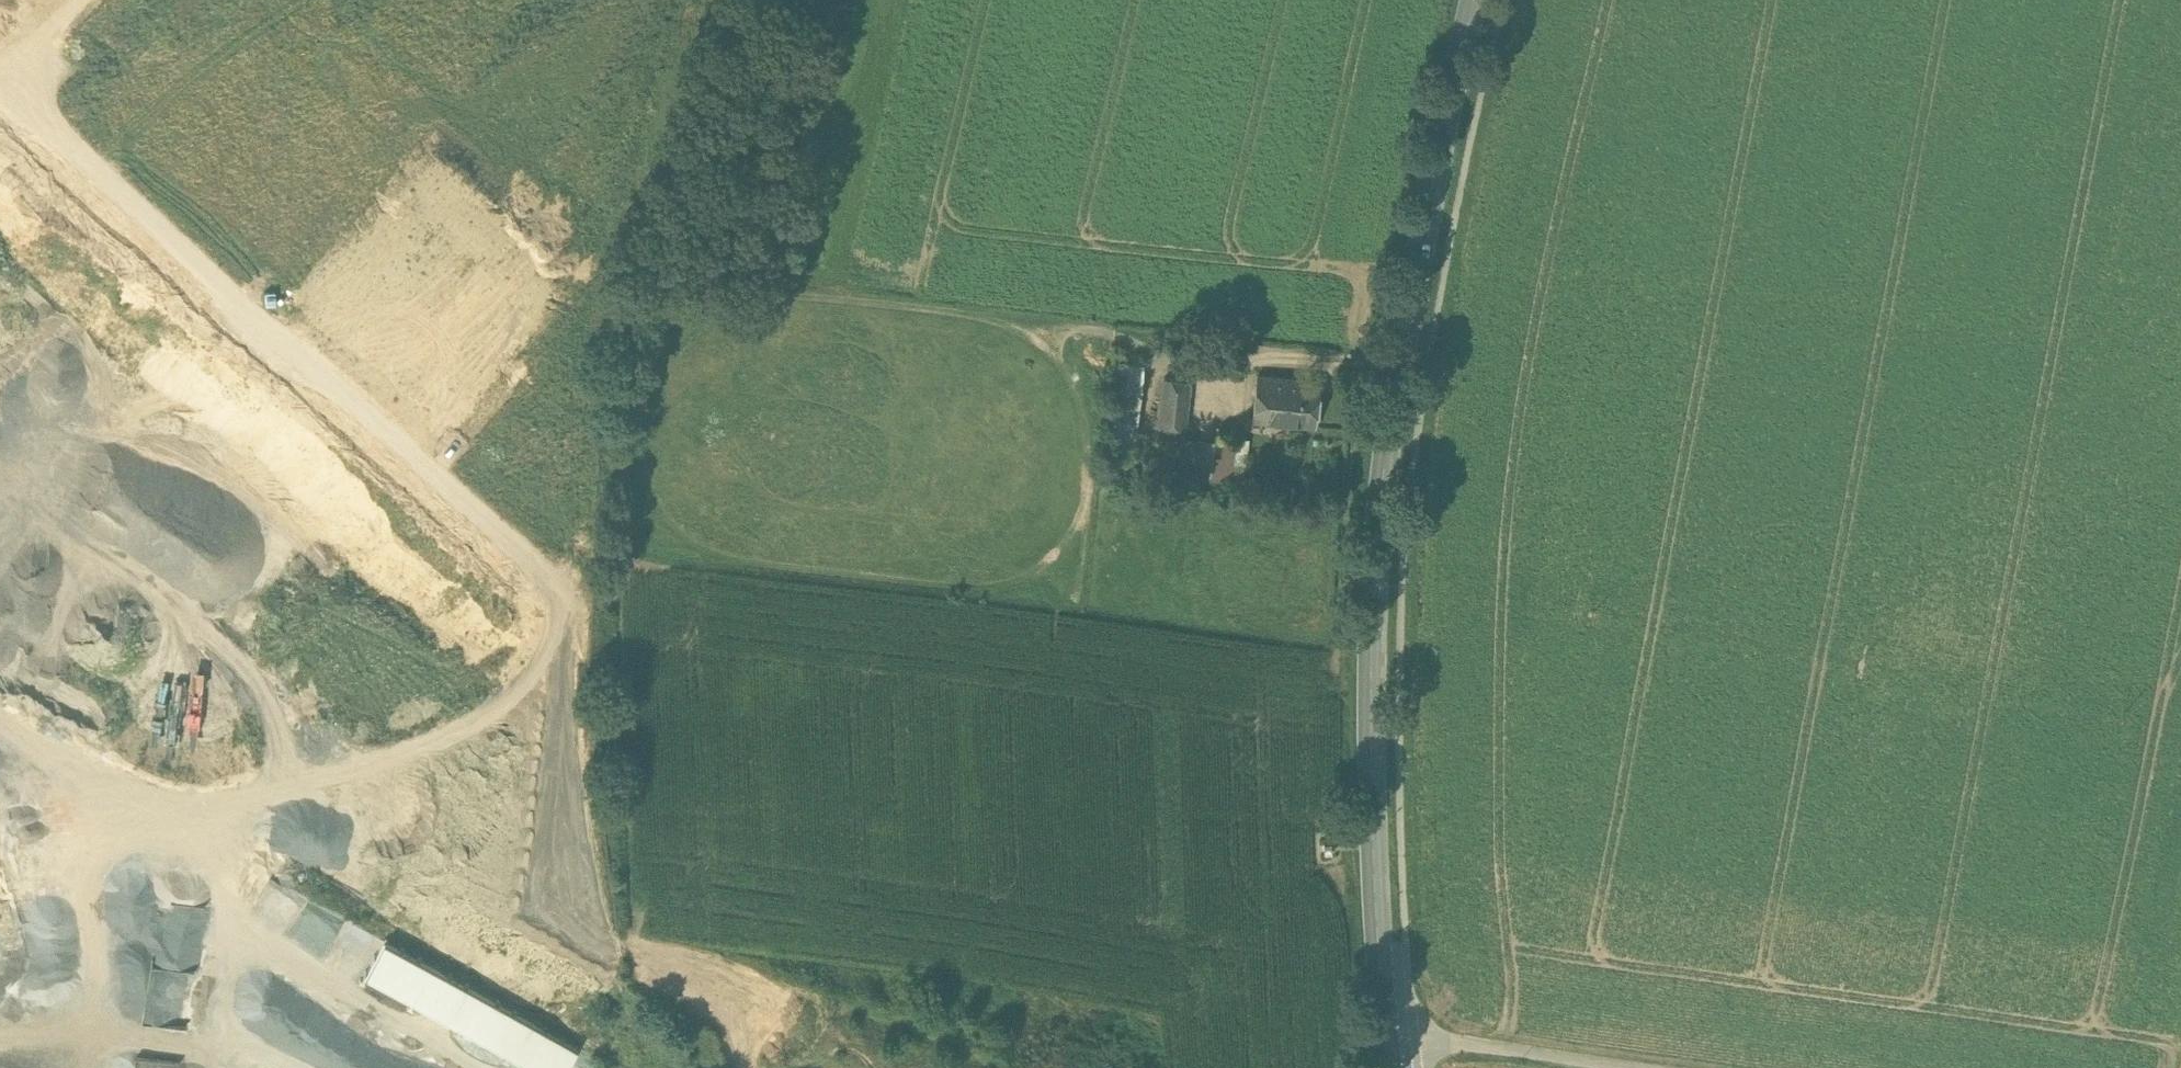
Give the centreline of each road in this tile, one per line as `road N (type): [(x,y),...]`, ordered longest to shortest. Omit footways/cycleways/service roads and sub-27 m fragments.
road 1 (secondary): [(1386,1037),(1373,835),(1378,517),(1390,407),(1473,0)]
road 2 (unclassified): [(1386,1037),(1631,1067)]

